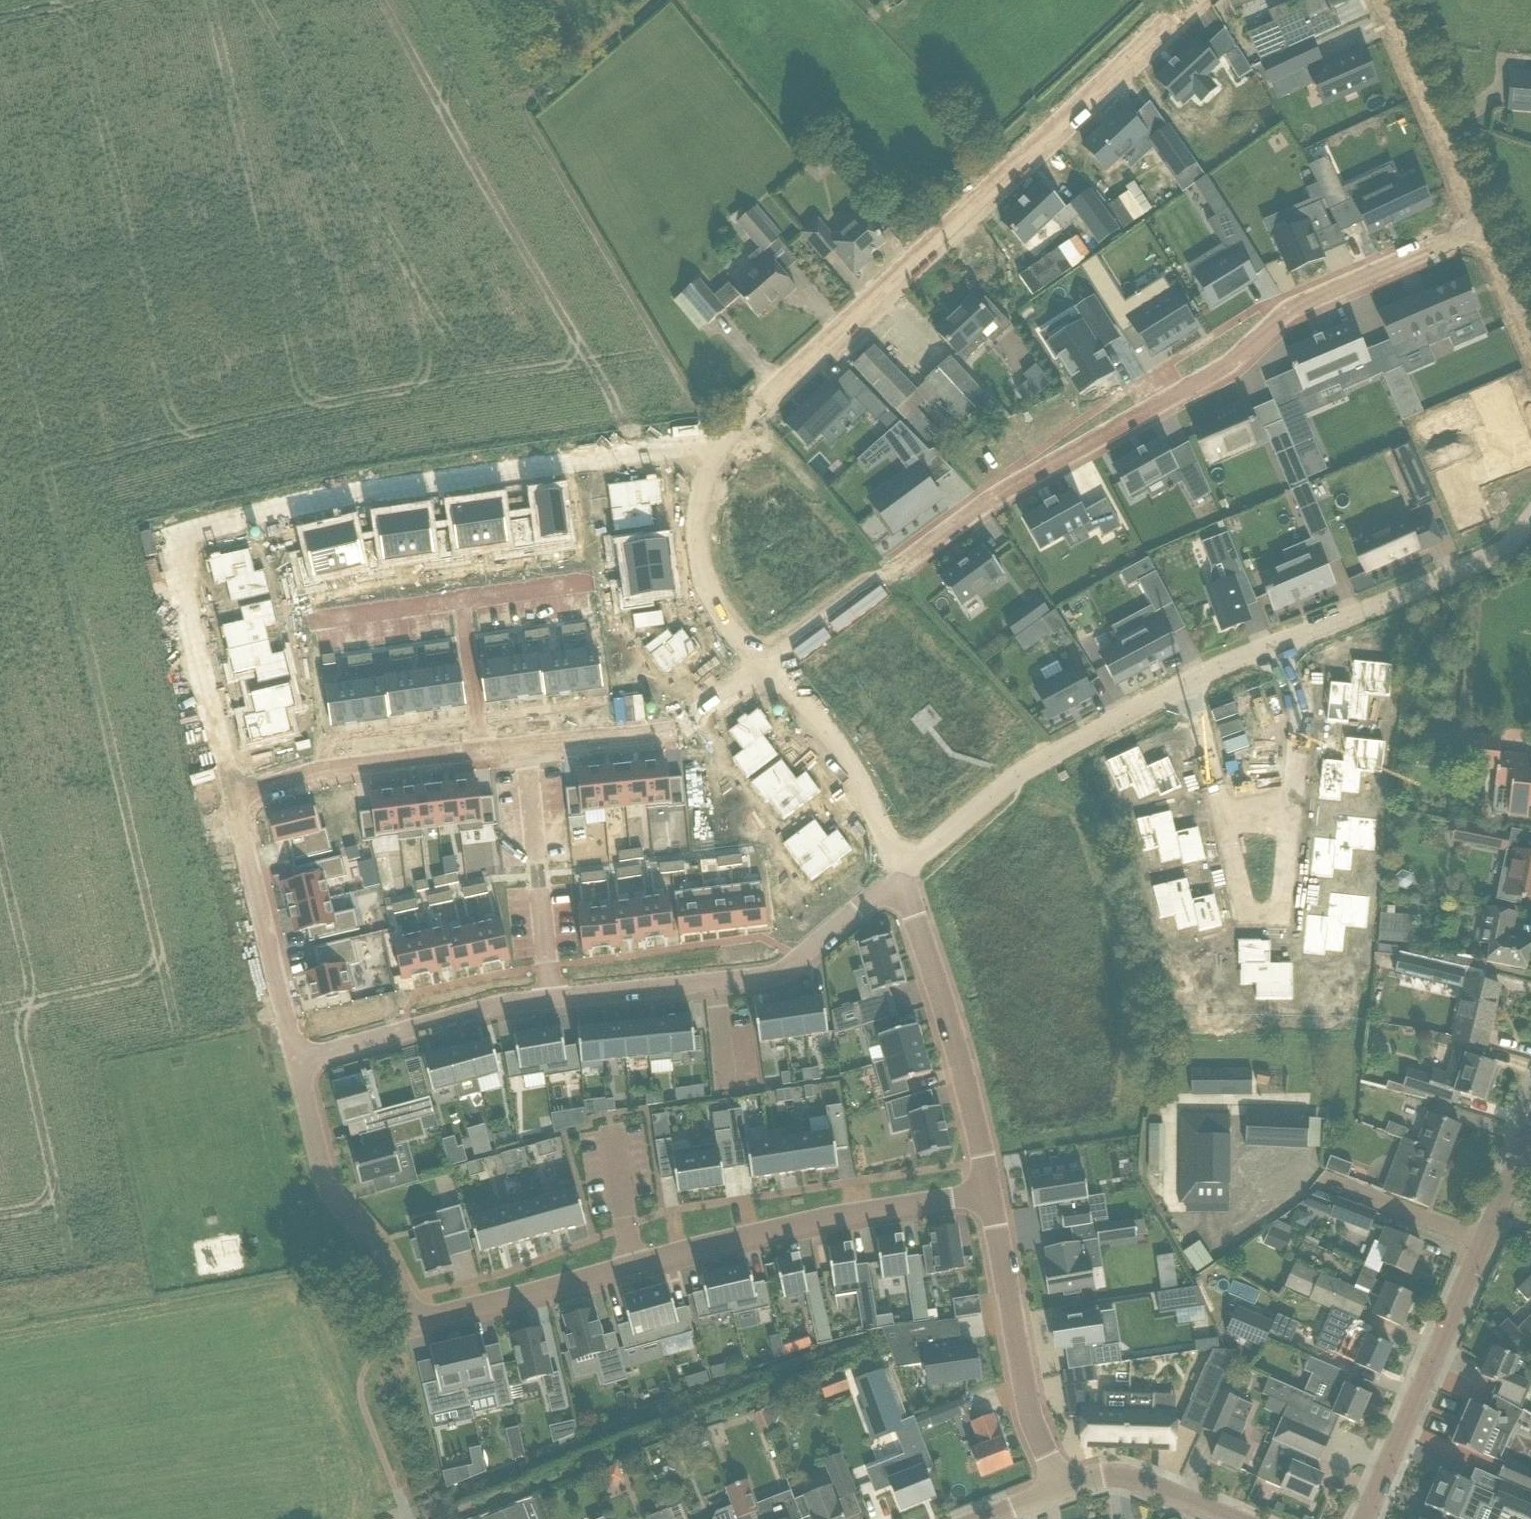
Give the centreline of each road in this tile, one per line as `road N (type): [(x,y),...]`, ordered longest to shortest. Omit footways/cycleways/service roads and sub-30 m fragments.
road 1 (residential): [(296,1061),(331,1200),(382,1261),(415,1320),(842,1214),(992,1191)]
road 2 (residential): [(768,665),(966,516),(1094,438),(1227,369),(1334,294),(1482,232)]
road 3 (residential): [(235,794),(182,538),(366,499),(715,451)]
road 4 (residential): [(715,451),(1019,153),(1192,0)]
road 5 (residential): [(901,878),(773,977),(479,1010),(296,1061)]
road 6 (residential): [(235,794),(356,767),(684,732),(768,665)]
road 7 (unclassified): [(1364,1518),(1530,1130)]
road 8 (residential): [(1189,684),(1010,783),(901,878)]
road 9 (residential): [(992,1191),(901,878)]
road 10 (residential): [(1064,1491),(1026,1394),(992,1191)]
road 11 (residential): [(1530,521),(1507,554),(1275,646)]
road 12 (residential): [(296,1061),(235,794)]
road 13 (residential): [(1216,816),(1240,924),(1282,924),(1293,814)]
road 14 (residential): [(901,878),(832,737),(768,665)]
road 15 (residential): [(1482,232),(1382,0)]
road 16 (residential): [(768,665),(722,623),(702,575),(700,492),(715,451)]
road 17 (residential): [(1293,814),(1305,710),(1275,646)]
road 18 (residential): [(1064,1491),(1128,1477),(1226,1518)]
road 19 (residential): [(1189,684),(1216,816)]
road 20 (residential): [(1530,347),(1482,232)]

